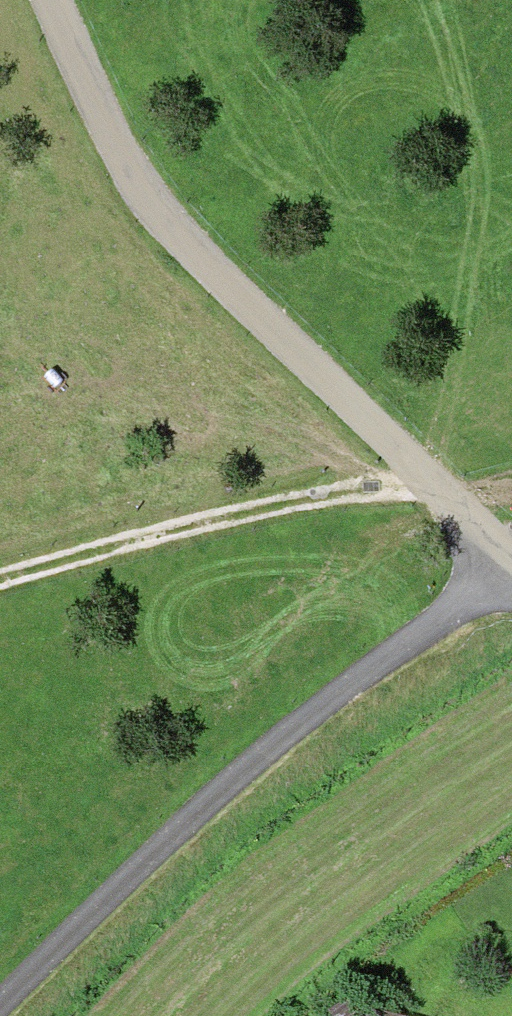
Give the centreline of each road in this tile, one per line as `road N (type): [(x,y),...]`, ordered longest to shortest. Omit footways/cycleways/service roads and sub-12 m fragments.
road 1 (unclassified): [(506,558),(215,270),(51,31),(39,0)]
road 2 (unclassified): [(506,558),(234,779),(0,1002)]
road 3 (track): [(427,473),(0,573)]

